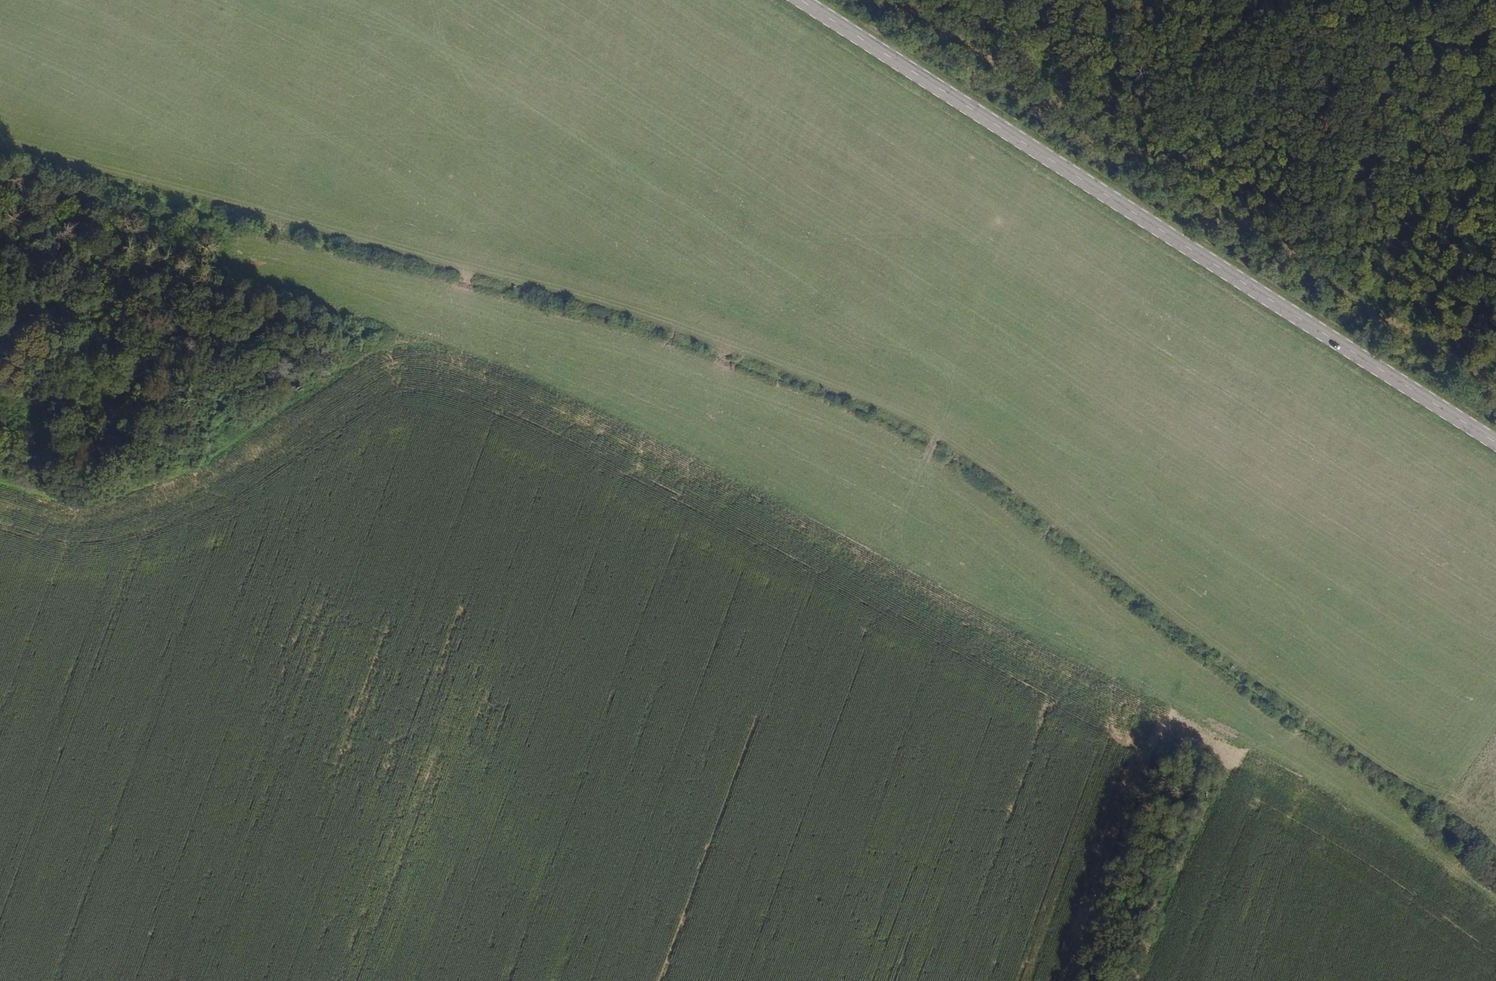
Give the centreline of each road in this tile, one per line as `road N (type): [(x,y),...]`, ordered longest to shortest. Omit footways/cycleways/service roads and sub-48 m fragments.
road 1 (secondary): [(796,0),(1495,448)]

